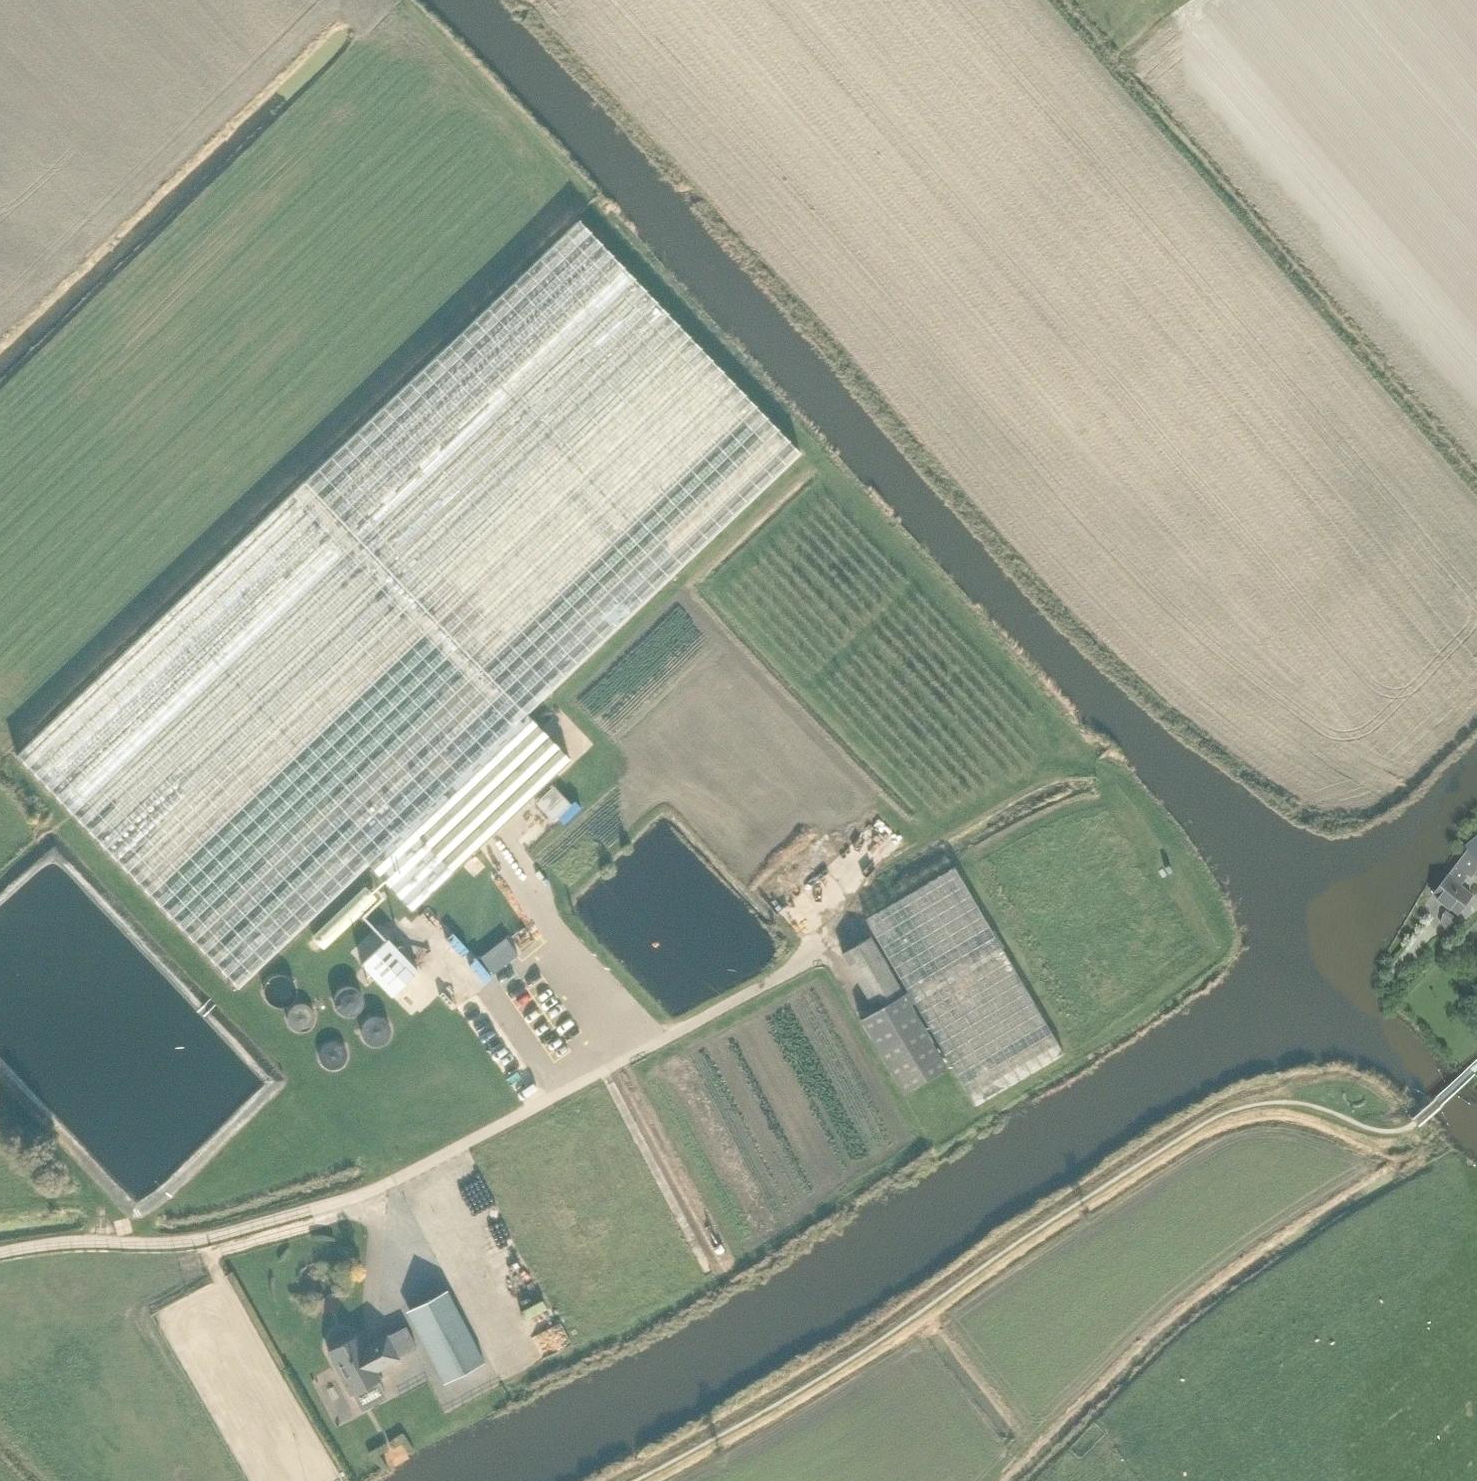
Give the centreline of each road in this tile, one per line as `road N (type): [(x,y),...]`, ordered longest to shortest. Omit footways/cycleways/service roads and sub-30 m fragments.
road 1 (residential): [(0,1251),(53,1242),(179,1241),(374,1190),(787,972)]

